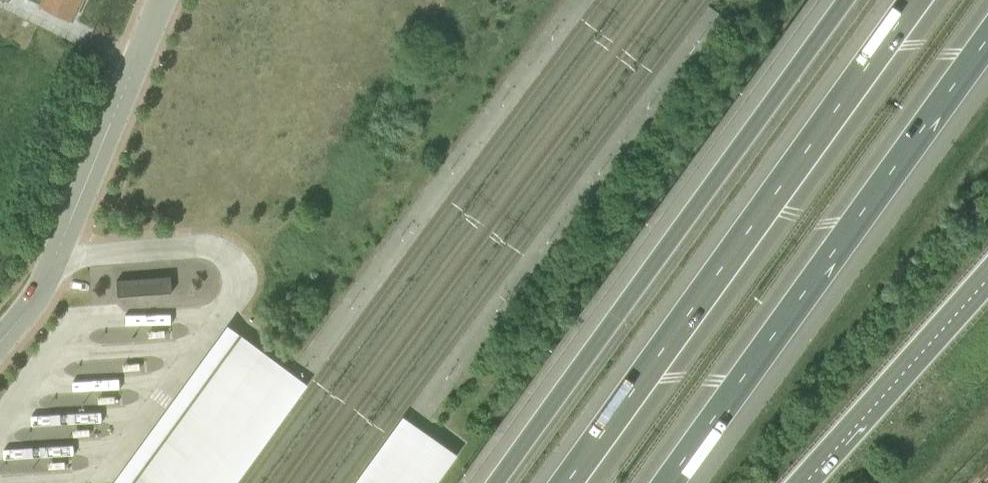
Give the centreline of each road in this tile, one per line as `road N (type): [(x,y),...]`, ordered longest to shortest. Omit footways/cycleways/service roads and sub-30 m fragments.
road 1 (motorway): [(919,0),(571,482)]
road 2 (motorway): [(843,0),(503,482)]
road 3 (motorway): [(669,482),(987,44)]
road 4 (unclassified): [(163,0),(41,288),(0,341)]
road 5 (motorway): [(802,482),(987,274)]

